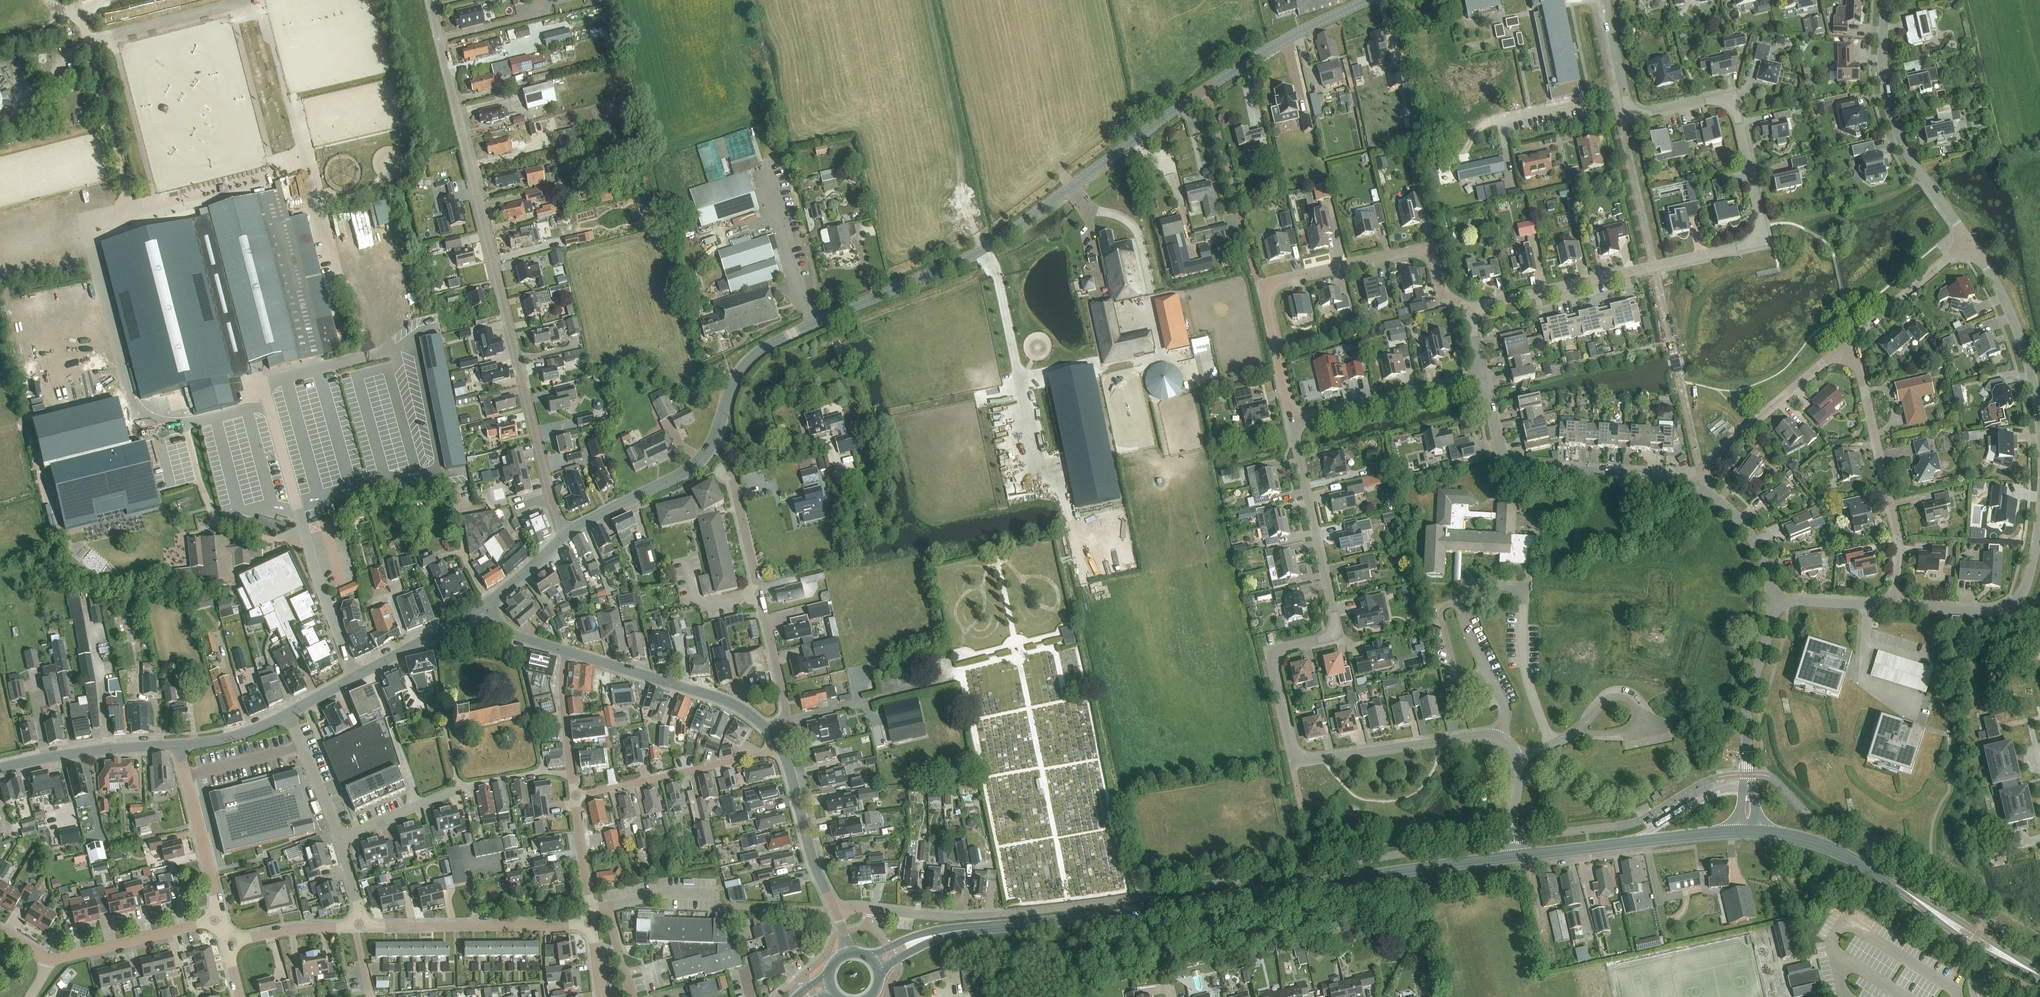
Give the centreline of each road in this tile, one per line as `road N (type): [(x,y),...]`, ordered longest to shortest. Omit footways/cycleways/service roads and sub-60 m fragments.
road 1 (tertiary): [(563,538),(702,457),(733,381),(759,350),(988,250),(1213,86),(1369,0)]
road 2 (residential): [(1518,856),(1519,765),(1501,738),(1296,765),(1272,661),(1284,648),(1329,636),(1335,622),(1292,421)]
road 3 (secondary): [(875,965),(958,931),(1518,856)]
road 4 (residential): [(1477,312),(1498,301),(1737,248),(1759,232),(1734,110),(1712,100),(1634,111),(1607,0)]
road 5 (unclassified): [(563,538),(429,0)]
road 6 (residential): [(1292,421),(1262,286),(1432,246),(1445,293),(1477,312)]
road 7 (secondary): [(1748,833),(1838,852),(2039,977)]
road 8 (residential): [(1699,488),(1649,474),(1513,464),(1501,451),(1484,376)]
road 9 (residential): [(774,736),(786,707),(730,474)]
road 10 (residential): [(1896,607),(1898,529),(1845,347)]
road 11 (residential): [(1748,833),(1747,709),(1771,600)]
road 12 (unclassified): [(591,923),(357,926)]
road 13 (secondary): [(1518,856),(1748,833)]
road 14 (residential): [(774,736),(729,703),(565,652)]
road 15 (tertiary): [(288,715),(486,604)]
road 16 (residential): [(1896,607),(1994,612),(2018,603),(2039,517)]
road 17 (residential): [(575,796),(780,747)]
road 18 (residential): [(1699,488),(1707,463),(1845,347)]
road 19 (residential): [(1292,421),(1484,376)]
road 20 (residential): [(1925,181),(1903,147),(1886,95),(1886,0)]
road 21 (residential): [(2039,416),(2013,319),(1970,244)]
road 22 (tertiary): [(0,768),(179,745)]
road 23 (unclassified): [(221,920),(179,745)]
road 24 (unclassified): [(221,920),(49,961)]
road 25 (residential): [(837,912),(813,860),(780,747)]
road 26 (residential): [(837,912),(1007,915)]
road 27 (residential): [(1845,347),(1970,244)]
road 28 (residential): [(1771,600),(1751,537),(1699,488)]
road 29 (unclassified): [(339,839),(288,715)]
road 30 (unclassified): [(357,926),(227,944)]
road 31 (residential): [(1896,607),(1771,600)]
road 32 (unclassified): [(339,839),(453,791)]
road 33 (residential): [(572,775),(565,652)]
road 34 (residential): [(453,791),(572,775)]

